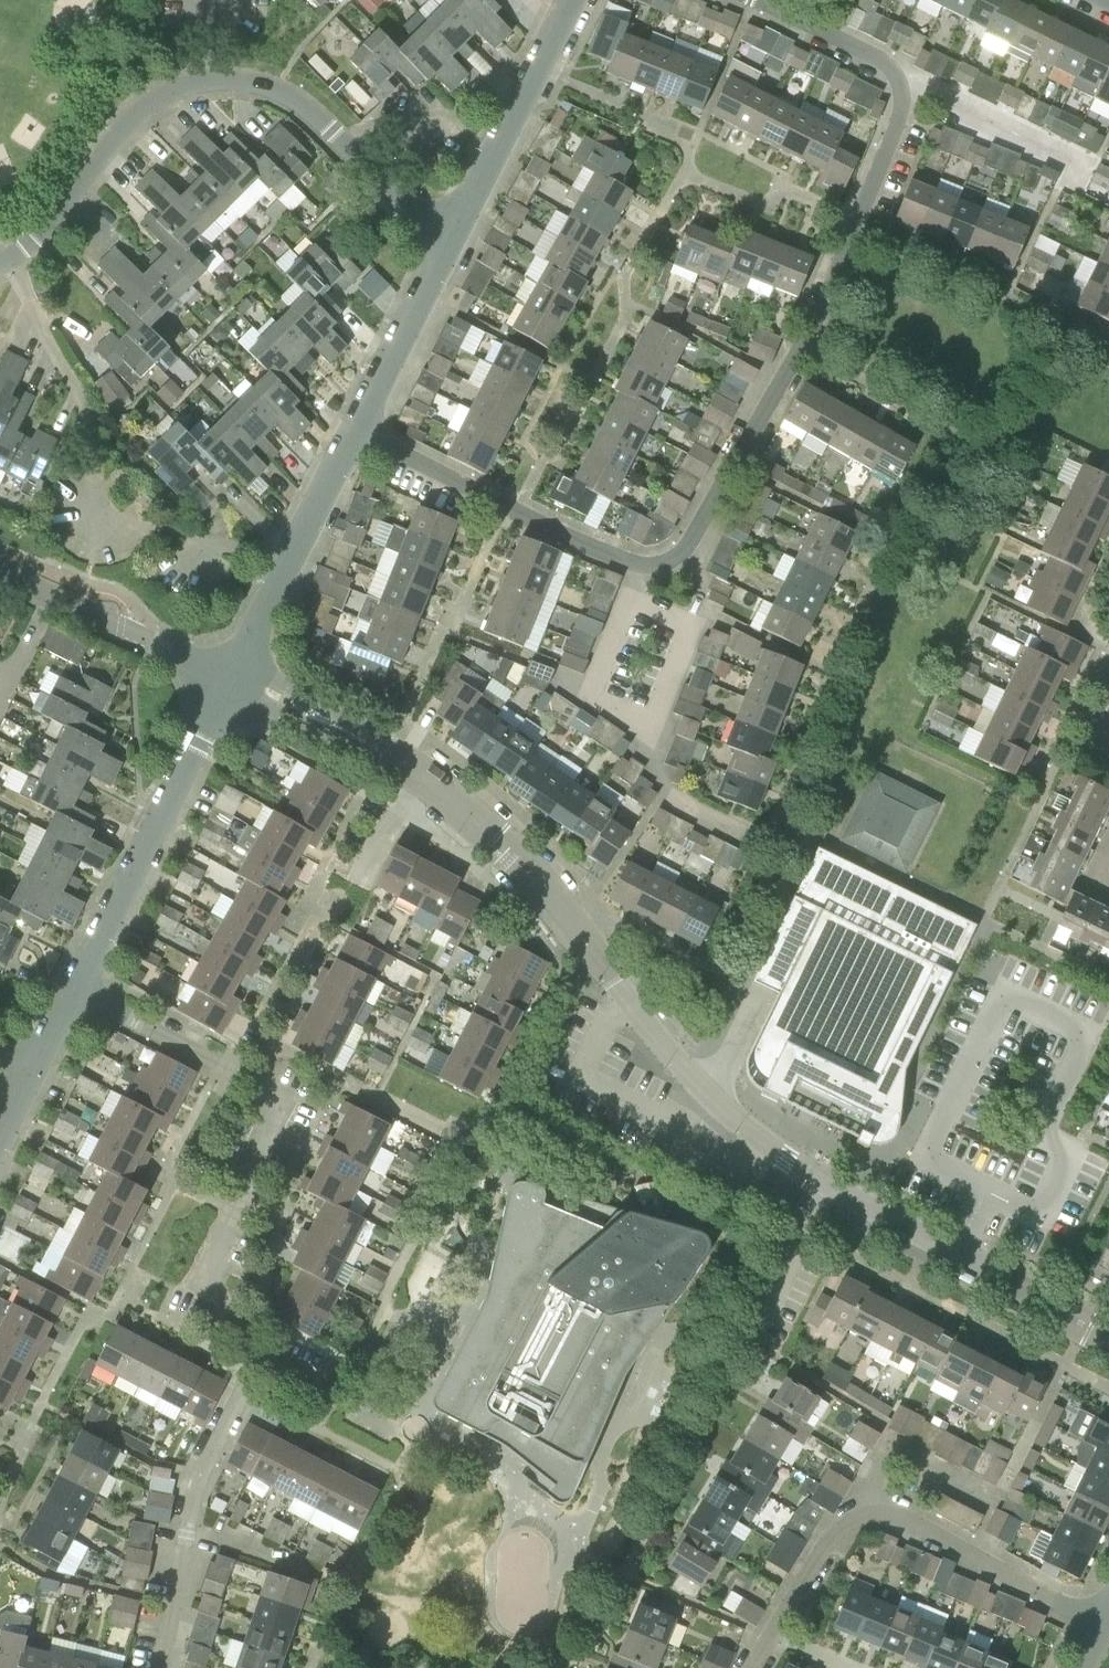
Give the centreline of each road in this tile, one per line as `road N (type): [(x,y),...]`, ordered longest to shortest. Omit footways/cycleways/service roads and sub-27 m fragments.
road 1 (residential): [(1108,1340),(829,1193),(746,1138),(660,1052),(498,837),(386,753),(231,676)]
road 2 (residential): [(355,432),(642,570),(667,565),(687,548),(805,349),(903,105),(895,72),(737,0)]
road 3 (residential): [(158,1667),(202,1471),(268,1342),(185,1298),(286,1101),(74,991)]
road 4 (residential): [(754,1667),(862,1497),(1102,1627)]
road 5 (residential): [(74,991),(231,676)]
road 6 (residential): [(218,75),(187,80),(145,105),(0,261)]
road 7 (residential): [(447,244),(280,94),(218,75)]
road 8 (residential): [(447,244),(574,0)]
road 9 (residential): [(231,676),(355,432)]
road 10 (residential): [(231,676),(0,576)]
road 11 (residential): [(355,432),(447,244)]

